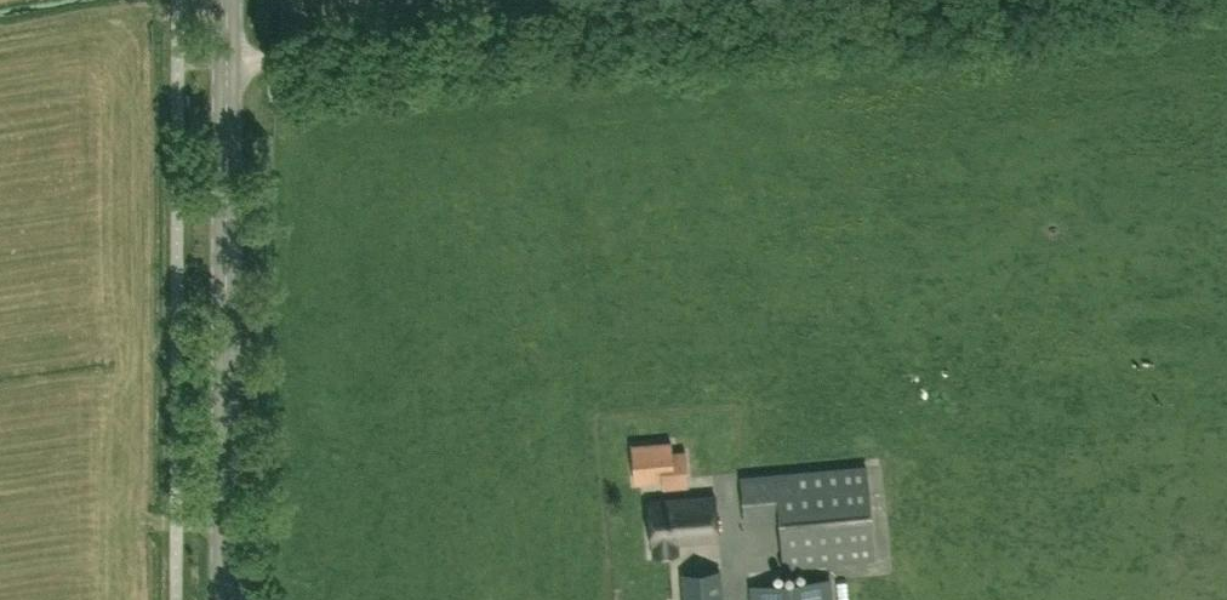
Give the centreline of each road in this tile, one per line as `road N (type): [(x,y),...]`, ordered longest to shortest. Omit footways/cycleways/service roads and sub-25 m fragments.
road 1 (track): [(217,65),(880,0)]
road 2 (secondary): [(216,599),(218,0)]

